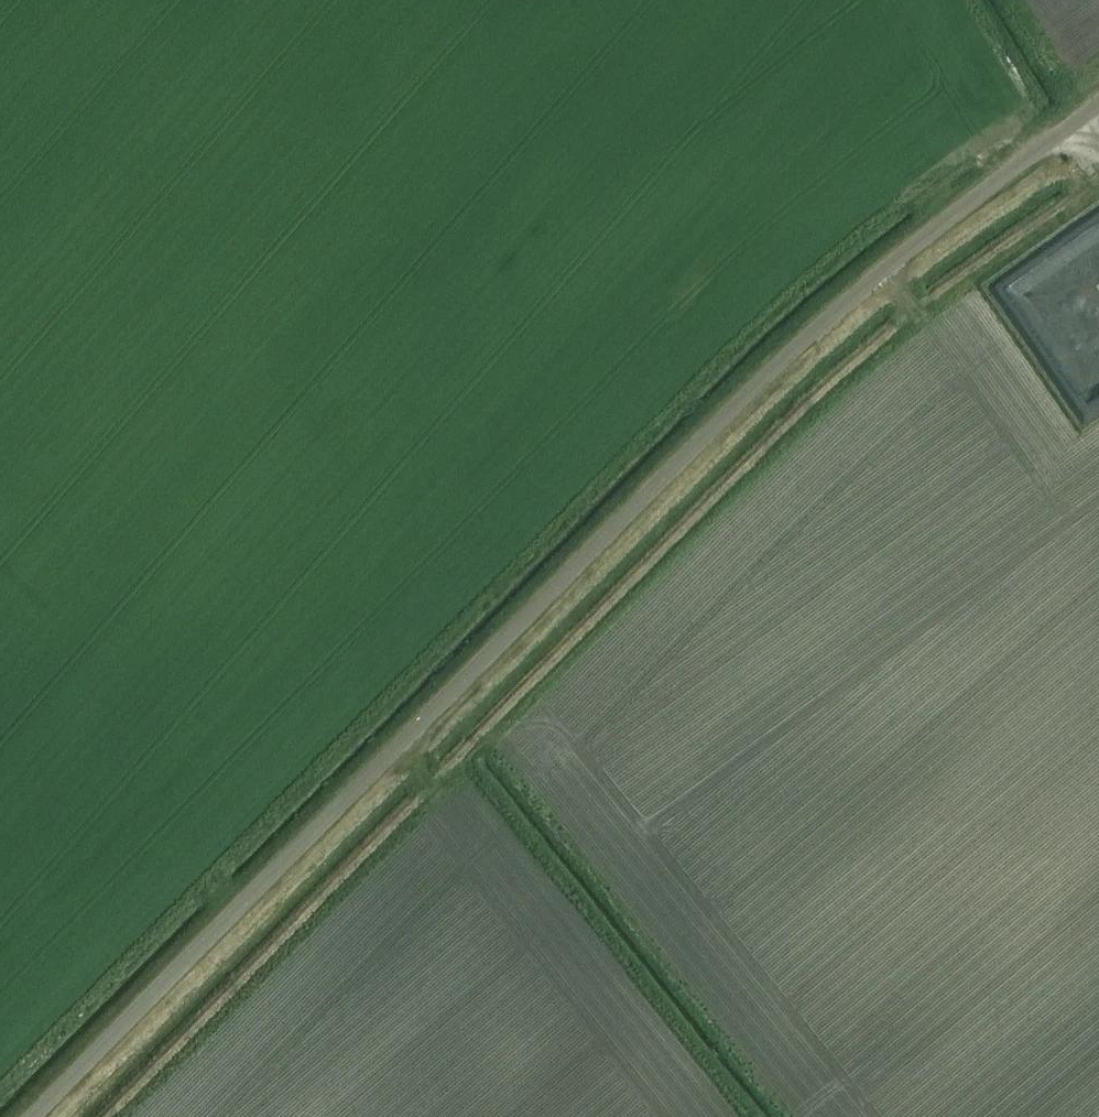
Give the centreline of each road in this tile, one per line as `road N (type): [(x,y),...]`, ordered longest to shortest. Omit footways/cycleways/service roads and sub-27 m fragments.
road 1 (unclassified): [(29,1116),(822,319),(1098,105)]

